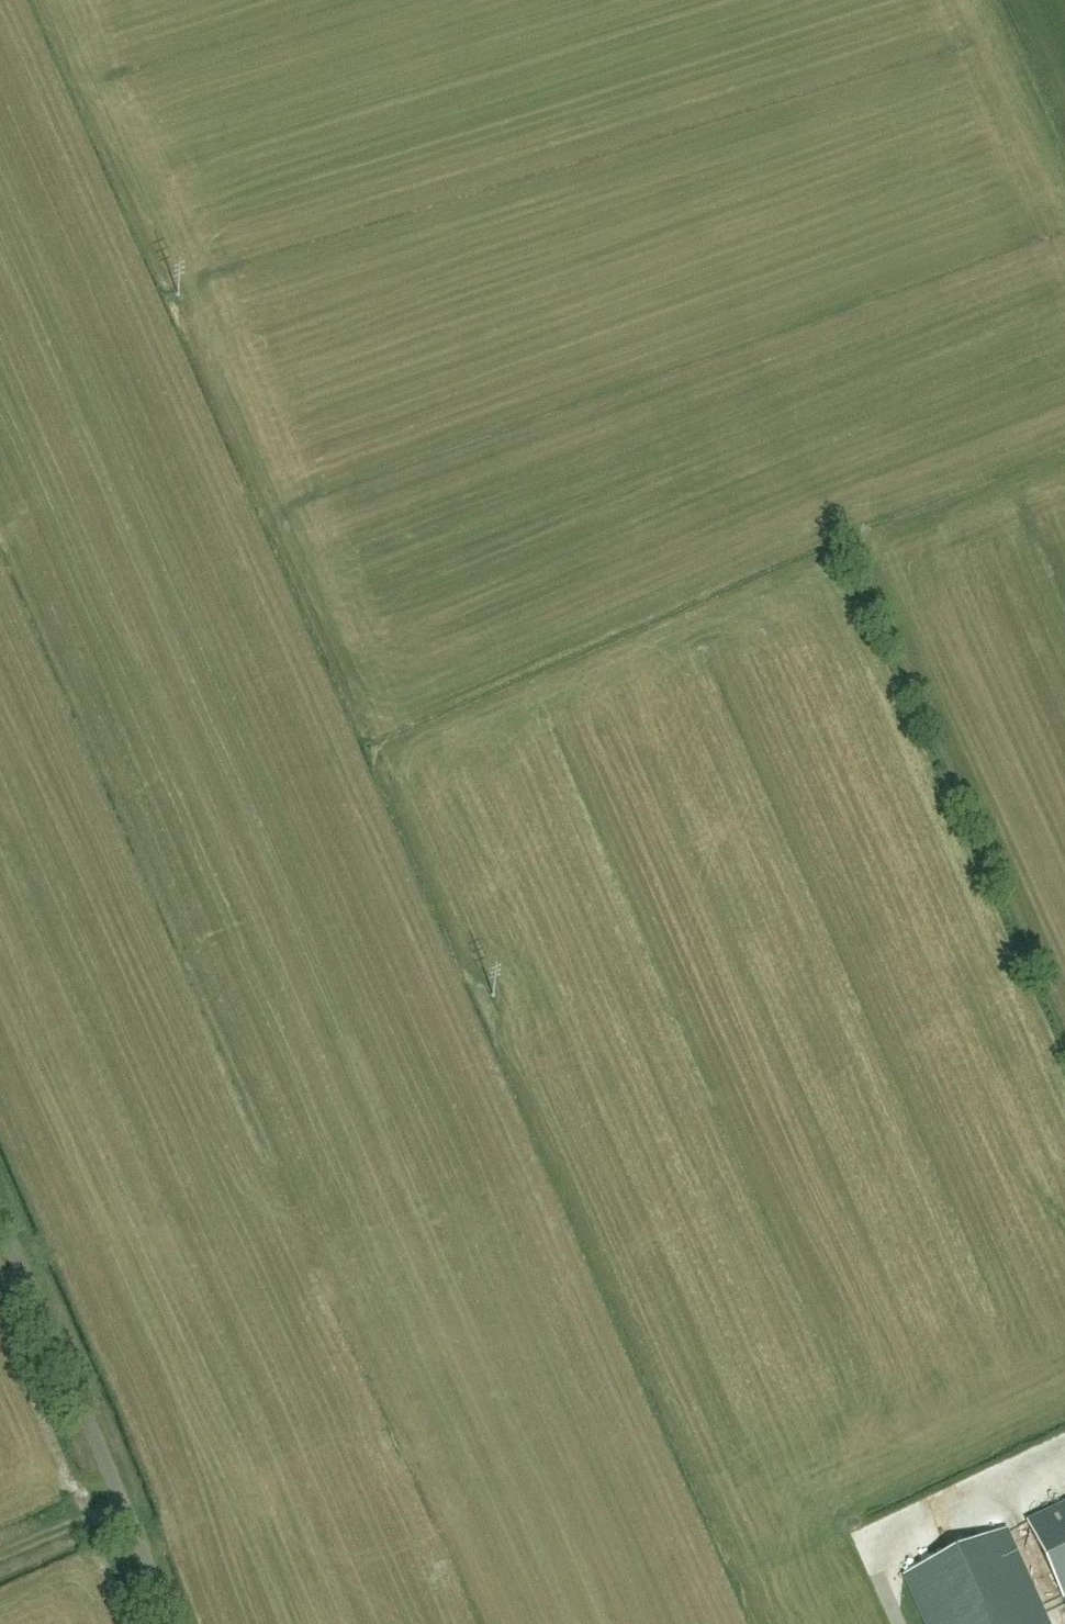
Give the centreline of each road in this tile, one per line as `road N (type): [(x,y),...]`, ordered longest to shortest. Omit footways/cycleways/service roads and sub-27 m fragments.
road 1 (unclassified): [(173,1623),(0,1219)]
road 2 (track): [(127,1623),(0,1315)]
road 3 (track): [(0,1552),(119,1499)]

